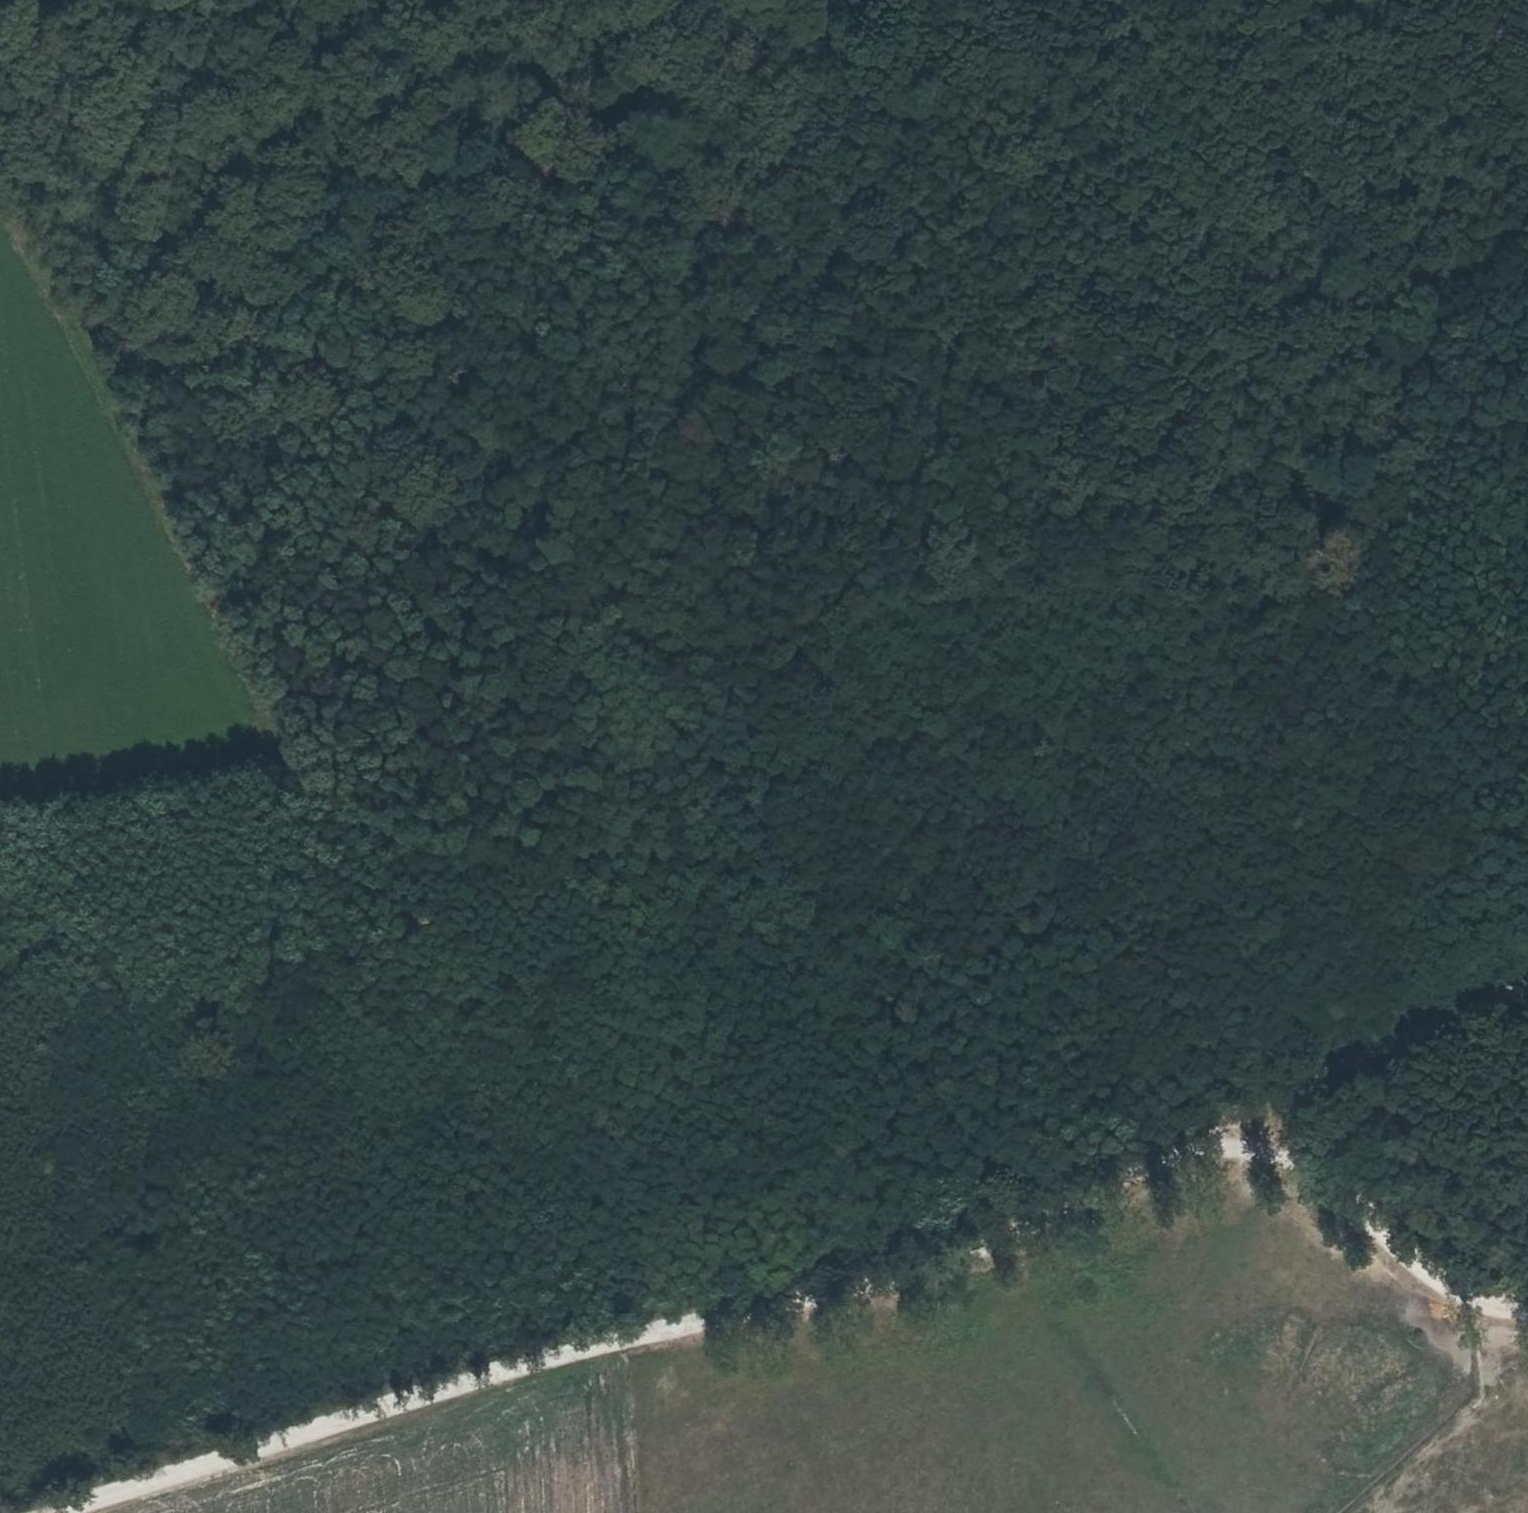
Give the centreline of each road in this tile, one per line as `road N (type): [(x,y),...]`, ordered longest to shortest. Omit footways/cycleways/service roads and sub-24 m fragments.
road 1 (unclassified): [(64,1512),(627,1338),(983,1247),(1160,1161),(1213,1153),(1273,1155),(1335,1191),(1438,1287),(1505,1311),(1527,1308)]
road 2 (track): [(1213,1153),(1244,1119),(1527,992)]

